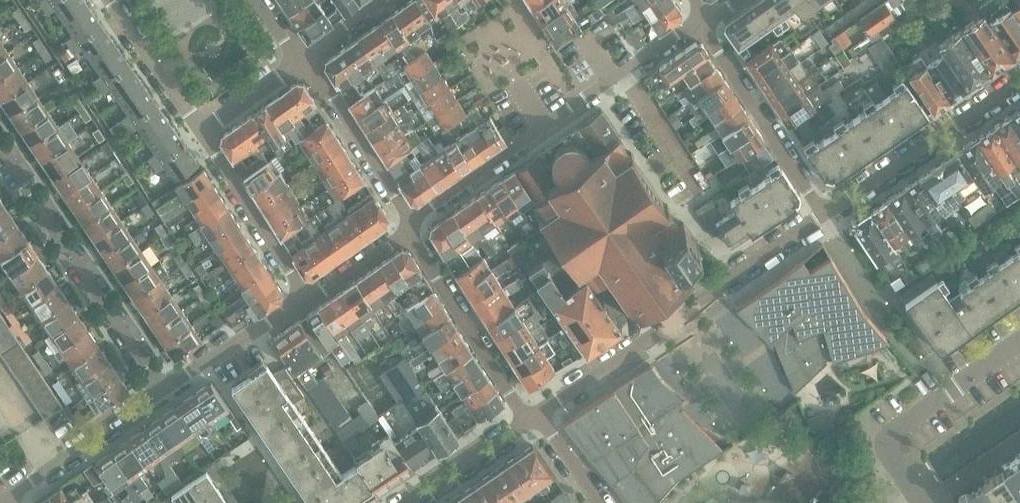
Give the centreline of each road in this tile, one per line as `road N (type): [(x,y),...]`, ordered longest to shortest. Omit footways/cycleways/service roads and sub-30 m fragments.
road 1 (residential): [(411,229),(433,203),(707,21)]
road 2 (residential): [(535,420),(822,217)]
road 3 (residential): [(166,395),(0,160)]
road 4 (residential): [(1019,85),(822,217)]
road 5 (residential): [(822,217),(708,38),(707,21)]
road 6 (residential): [(535,420),(509,395),(411,229)]
road 7 (residential): [(923,502),(896,462),(895,438),(1019,344)]
road 8 (residential): [(411,229),(303,57)]
road 9 (residential): [(304,301),(200,133)]
road 10 (residential): [(10,502),(166,395)]
road 11 (residential): [(166,395),(304,301)]
road 12 (residential): [(200,133),(111,0)]
road 13 (residential): [(412,502),(535,420)]
road 14 (residential): [(304,301),(411,229)]
road 15 (residential): [(200,133),(303,57)]

